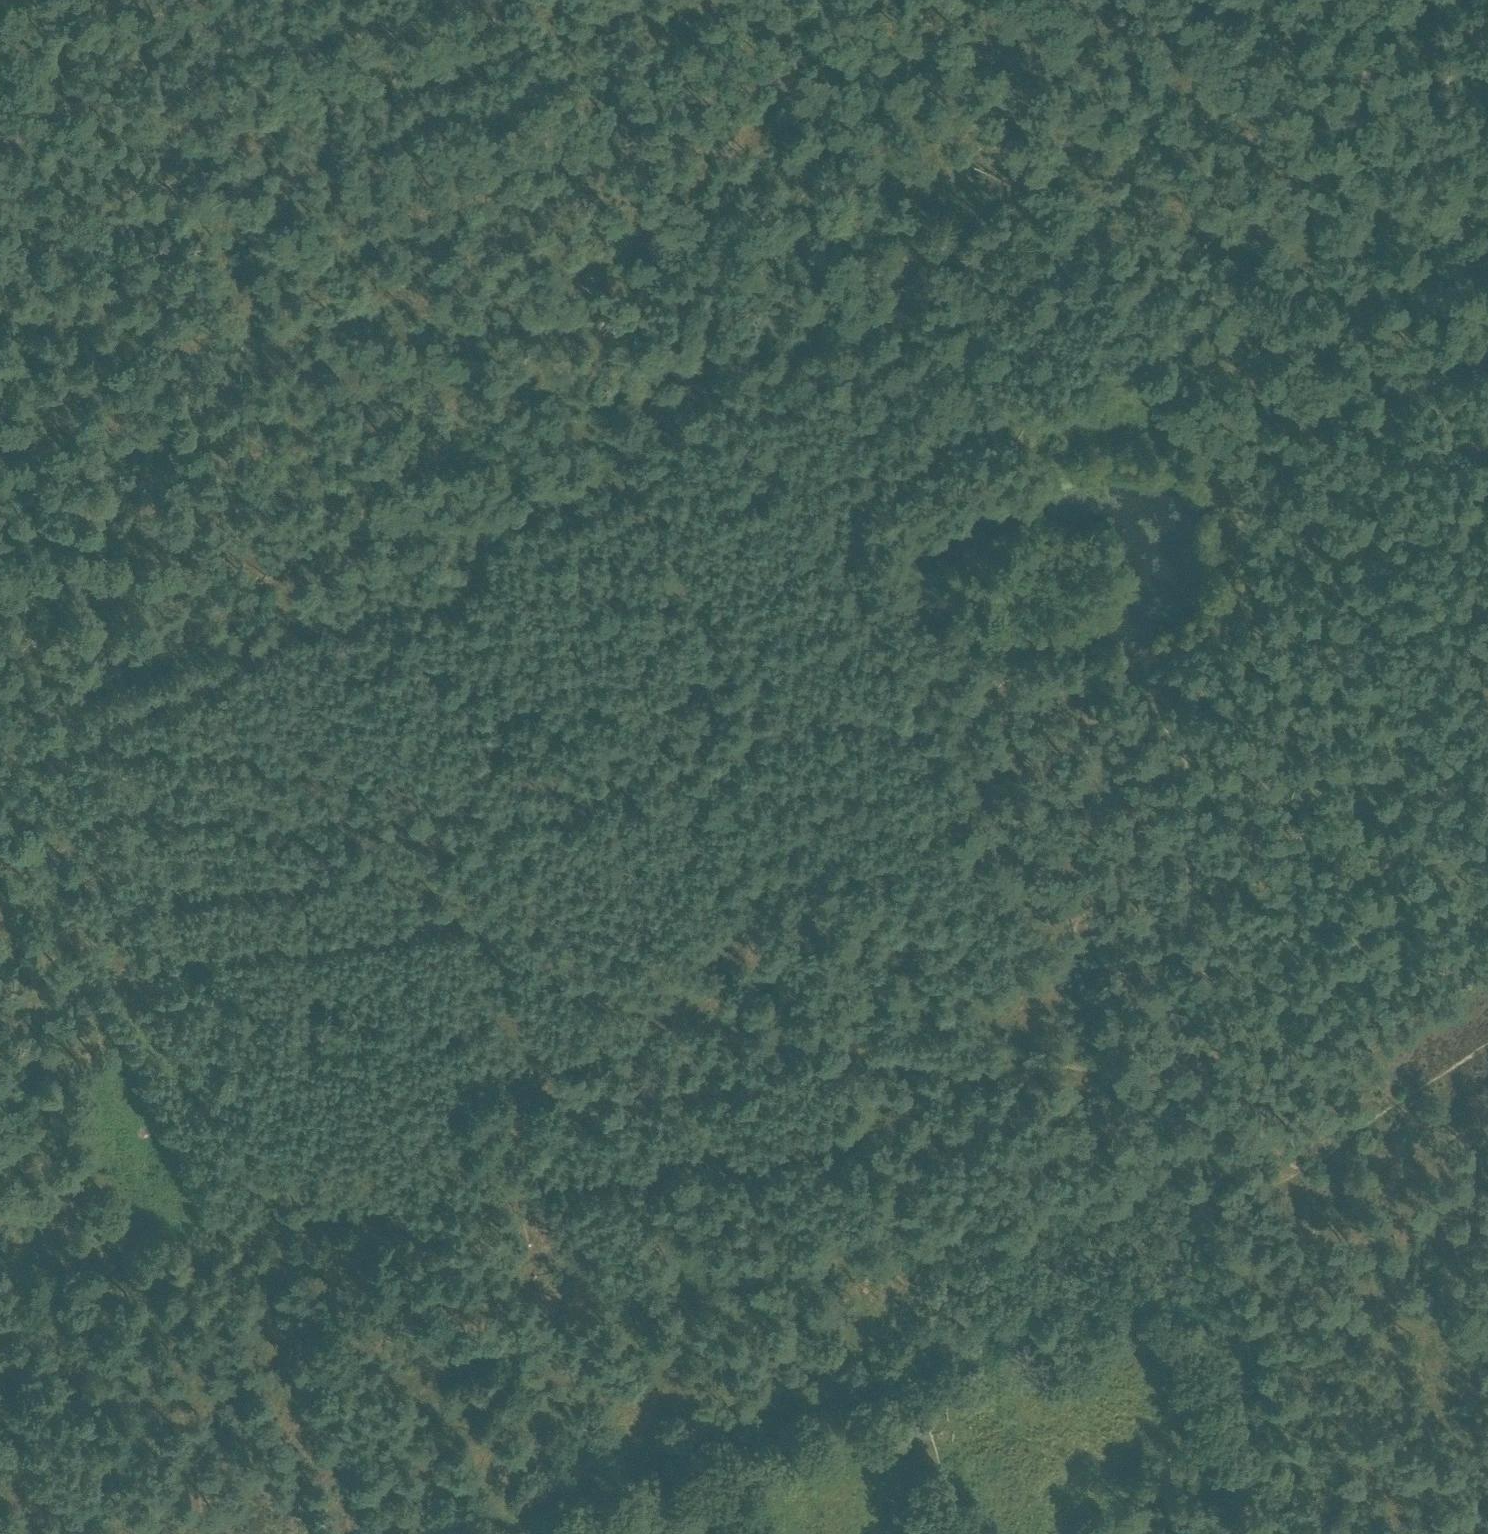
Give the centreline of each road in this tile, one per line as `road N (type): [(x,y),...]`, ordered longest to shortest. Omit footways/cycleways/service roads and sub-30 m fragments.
road 1 (track): [(0,855),(69,1044),(40,1137),(50,1177),(117,1261)]
road 2 (track): [(264,0),(203,57),(125,106),(0,136)]
road 3 (track): [(202,1533),(186,1484),(183,1387),(164,1325),(117,1261)]

